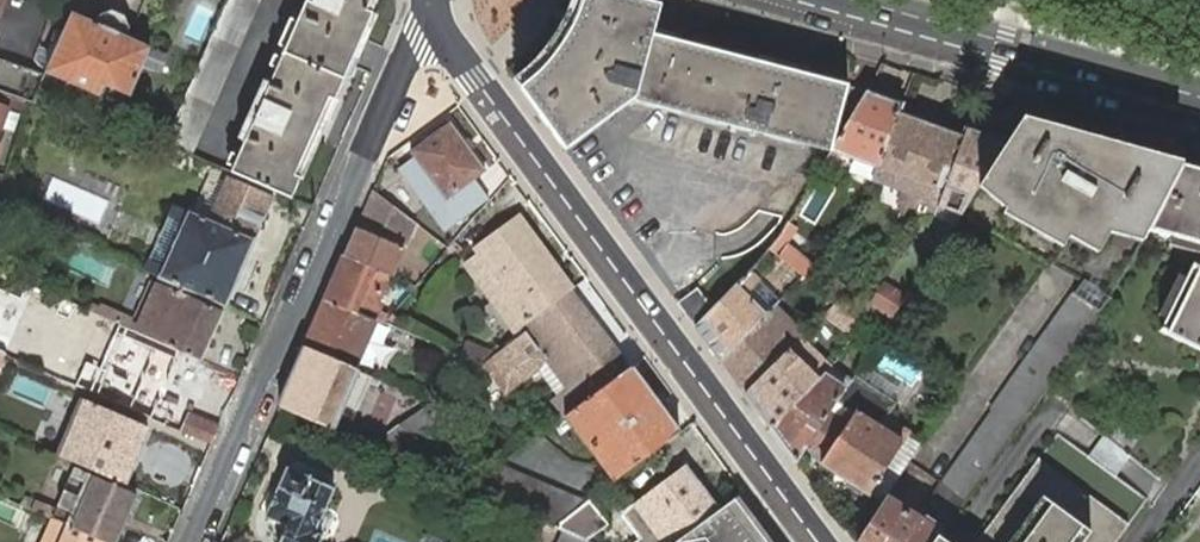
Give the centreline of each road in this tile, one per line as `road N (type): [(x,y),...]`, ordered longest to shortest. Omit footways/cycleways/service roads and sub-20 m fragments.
road 1 (secondary): [(430,0),(452,47),(817,541)]
road 2 (residential): [(428,0),(195,541)]
road 3 (secondary): [(1199,96),(859,0)]

